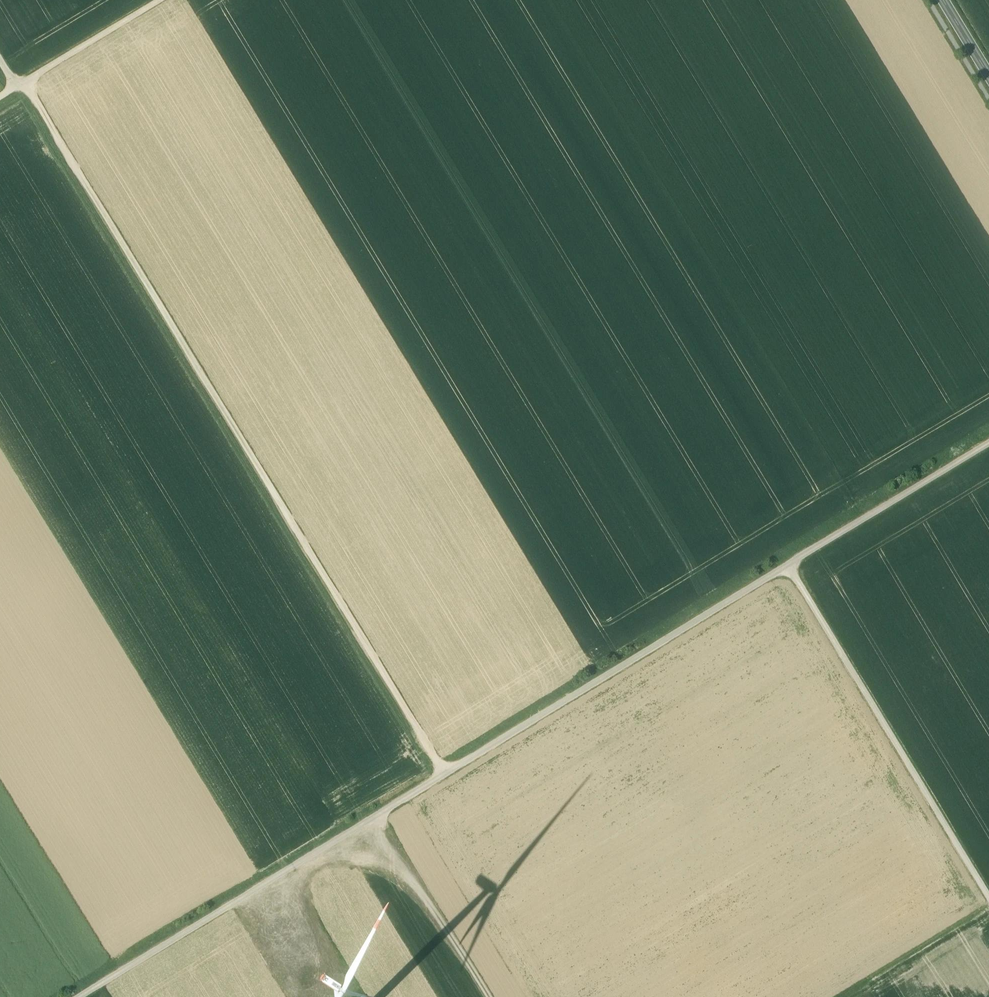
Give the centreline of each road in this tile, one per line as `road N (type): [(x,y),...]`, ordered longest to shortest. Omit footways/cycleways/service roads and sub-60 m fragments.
road 1 (track): [(80,996),(788,565)]
road 2 (track): [(445,774),(25,82)]
road 3 (track): [(988,896),(788,565)]
road 4 (track): [(788,565),(988,442)]
road 5 (track): [(378,815),(488,996)]
road 6 (track): [(0,97),(160,0)]
road 7 (track): [(840,996),(988,907)]

